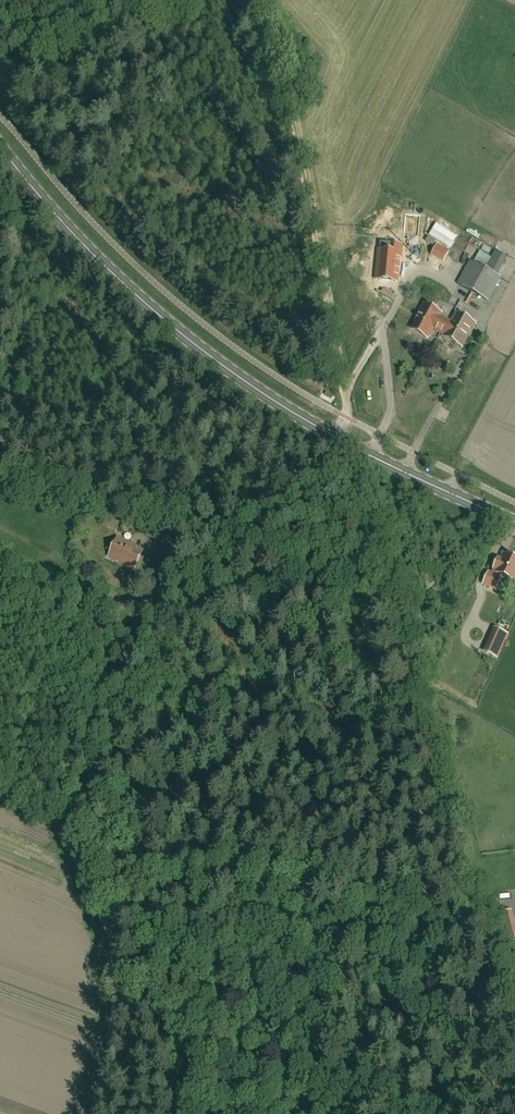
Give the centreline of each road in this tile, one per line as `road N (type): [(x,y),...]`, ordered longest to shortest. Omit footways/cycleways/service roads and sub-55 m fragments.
road 1 (primary): [(514,523),(336,438),(244,379),(144,305),(0,144)]
road 2 (track): [(0,573),(107,639),(104,725),(69,829),(109,934),(114,983),(90,1113)]
road 3 (track): [(366,453),(363,477),(381,555),(514,981)]
road 4 (track): [(274,0),(347,402)]
road 5 (track): [(103,631),(121,600),(150,603),(174,557),(366,453)]

